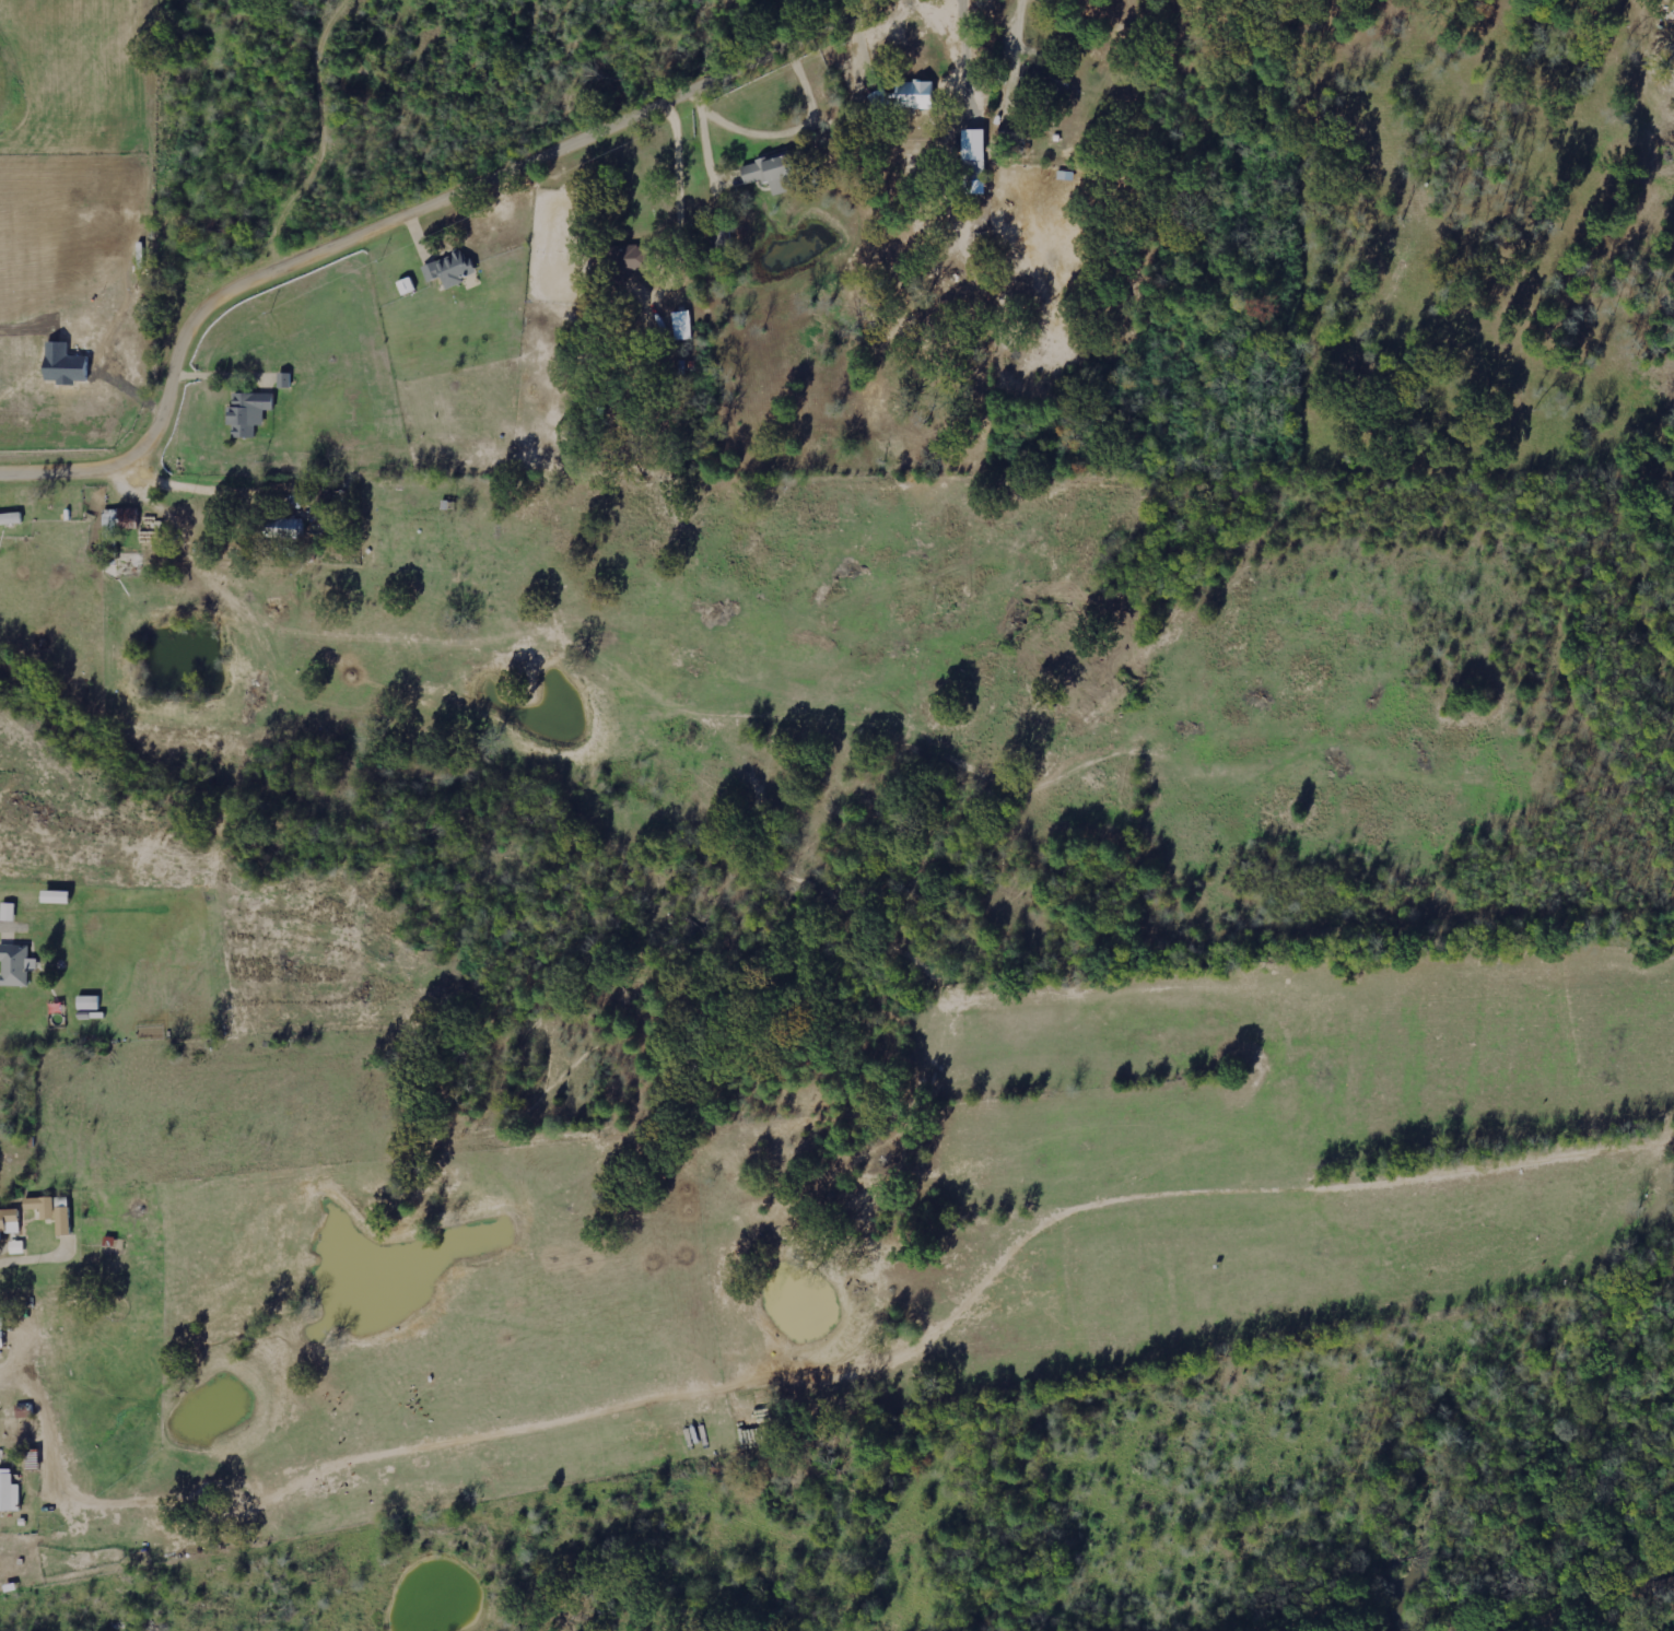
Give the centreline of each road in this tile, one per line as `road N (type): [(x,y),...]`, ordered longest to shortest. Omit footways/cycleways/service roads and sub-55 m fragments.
road 1 (residential): [(0,477),(87,477),(138,462),(169,423),(196,339),(243,294),(625,131),(897,0)]

